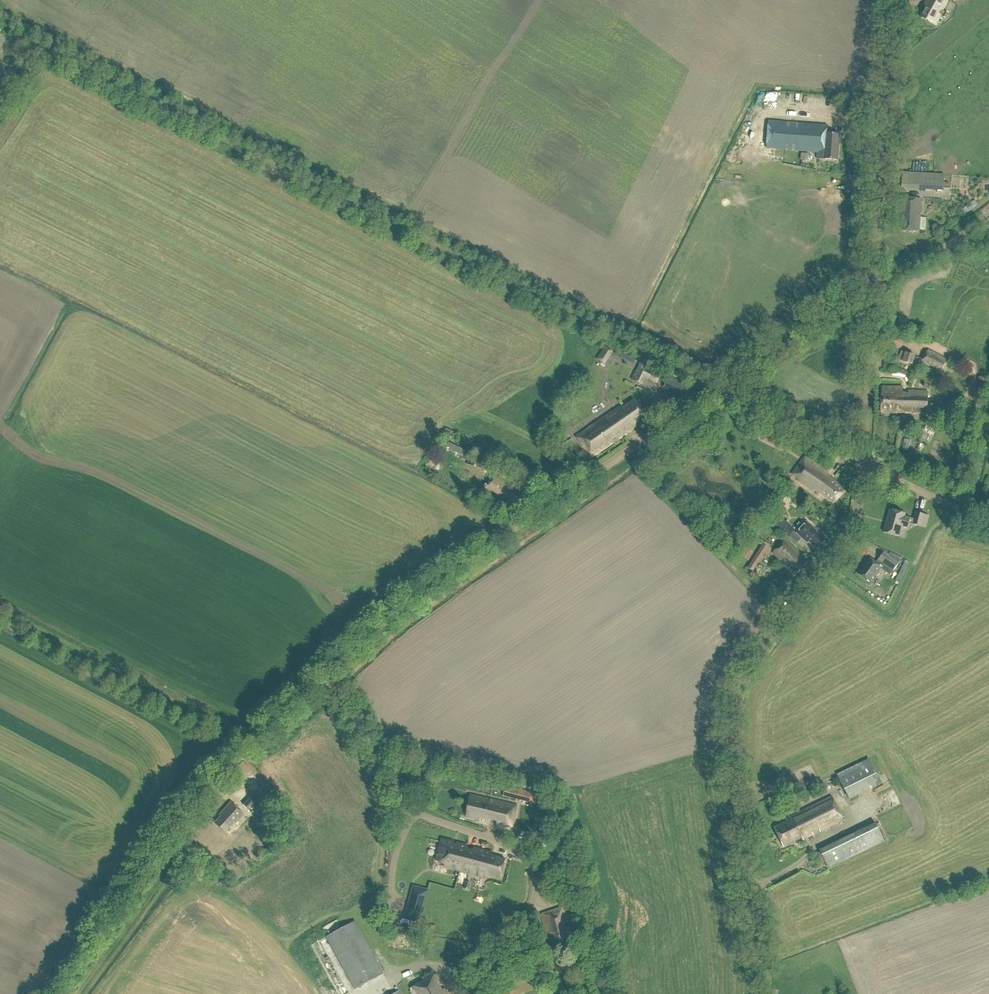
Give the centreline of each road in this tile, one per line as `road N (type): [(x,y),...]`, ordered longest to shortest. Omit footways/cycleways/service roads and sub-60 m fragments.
road 1 (track): [(721,389),(26,39)]
road 2 (tertiary): [(758,993),(731,714),(764,642),(848,538),(863,461)]
road 3 (unclassified): [(327,673),(431,586),(721,389)]
road 4 (unclassified): [(476,993),(487,958),(532,907),(532,870),(497,841),(433,819),(409,802),(327,673)]
road 5 (unclassified): [(45,993),(192,803),(327,673)]
road 6 (tertiary): [(873,282),(894,0)]
road 7 (unclassified): [(721,389),(873,282)]
road 8 (tertiary): [(863,461),(873,282)]
road 9 (unclassified): [(863,461),(721,389)]
road 10 (unclassified): [(988,517),(863,461)]

